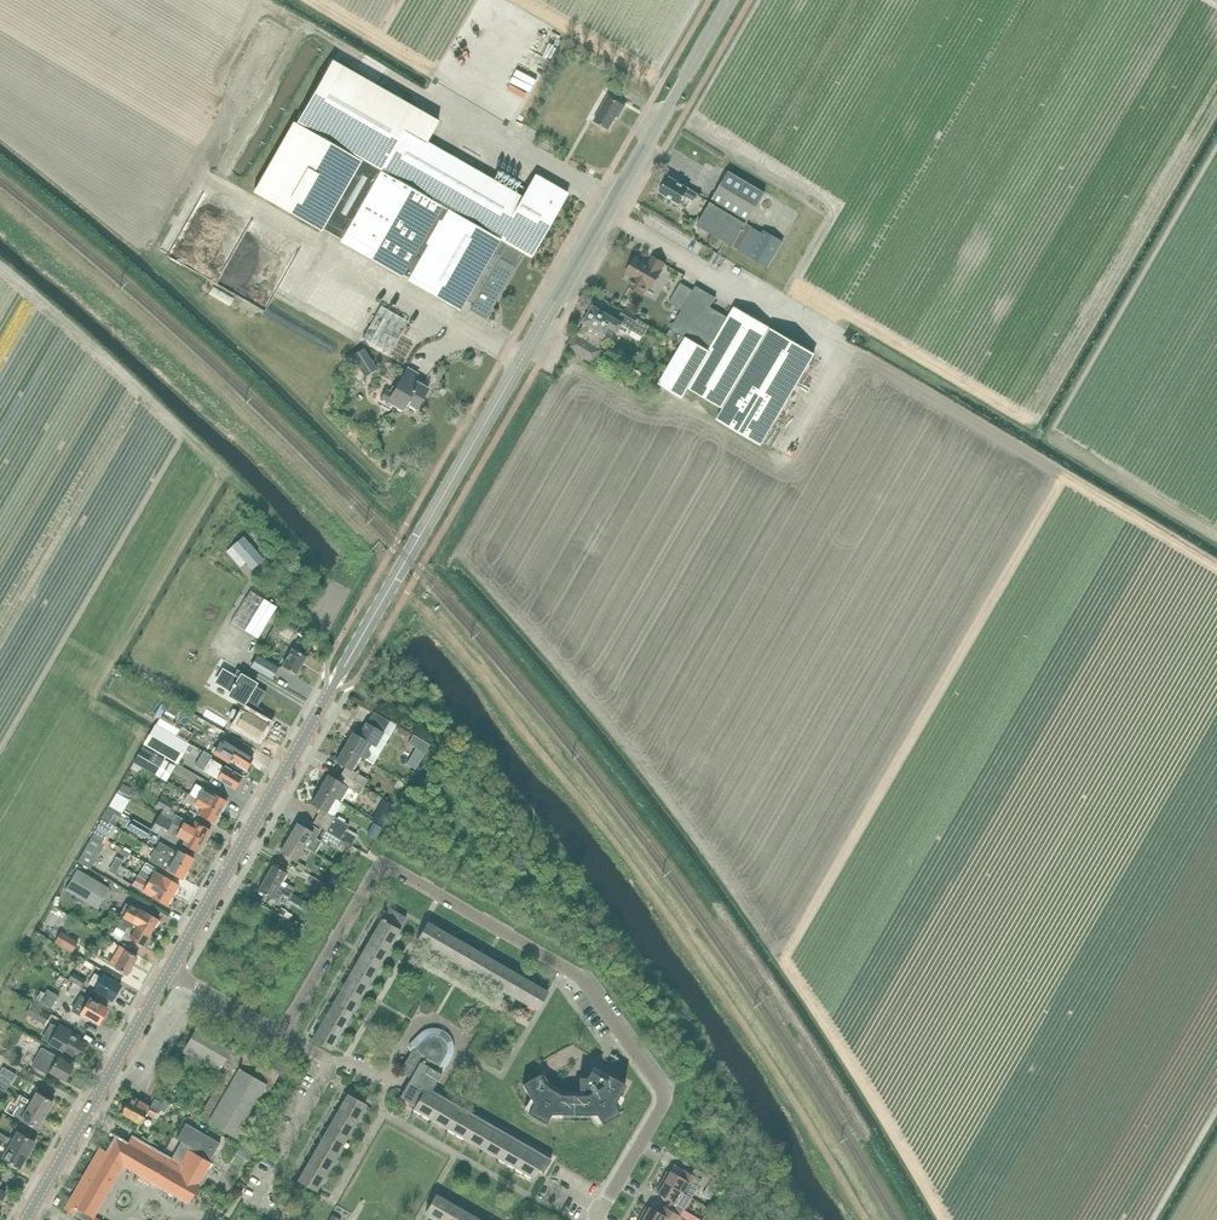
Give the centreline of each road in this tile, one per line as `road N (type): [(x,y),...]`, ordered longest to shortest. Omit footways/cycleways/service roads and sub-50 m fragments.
road 1 (tertiary): [(170,969),(730,0)]
road 2 (residential): [(595,1219),(667,1096),(576,972),(381,864),(281,1033)]
road 3 (tertiary): [(25,1219),(170,969)]
road 4 (residential): [(283,1149),(332,1063),(281,1033)]
road 5 (residential): [(281,1033),(170,969)]

